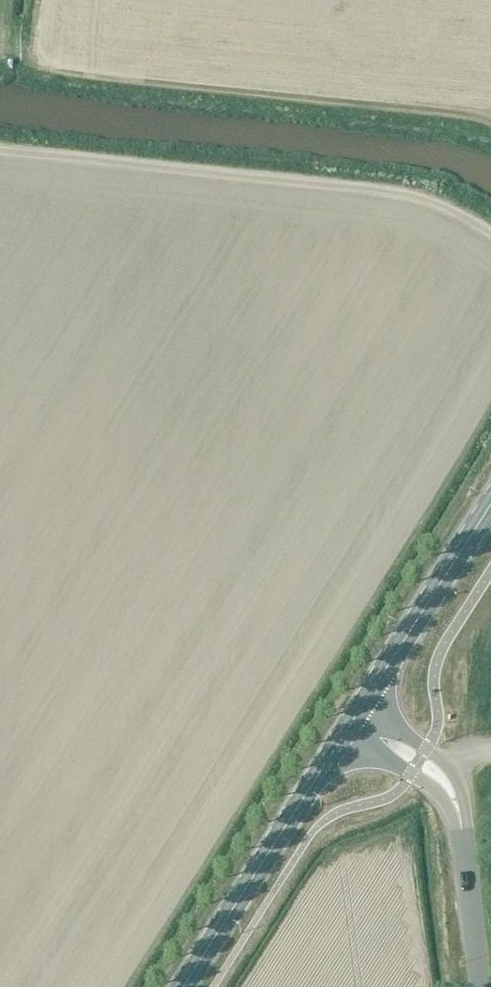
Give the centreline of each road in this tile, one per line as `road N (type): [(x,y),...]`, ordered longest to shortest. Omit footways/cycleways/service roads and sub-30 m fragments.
road 1 (track): [(490,245),(431,204),(0,156)]
road 2 (unclassified): [(483,986),(453,795),(440,777),(353,722)]
road 3 (primary): [(183,986),(353,722)]
road 4 (primary): [(353,722),(490,503)]
road 5 (track): [(0,73),(43,78),(50,0)]

